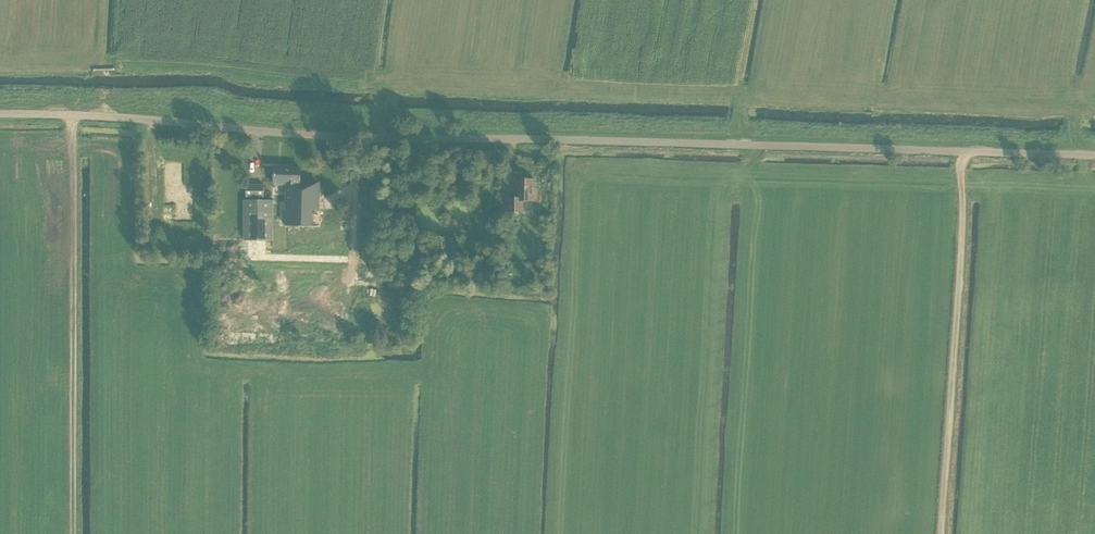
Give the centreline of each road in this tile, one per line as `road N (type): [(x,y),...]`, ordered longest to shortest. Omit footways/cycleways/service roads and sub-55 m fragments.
road 1 (unclassified): [(1094,157),(277,134),(0,114)]

